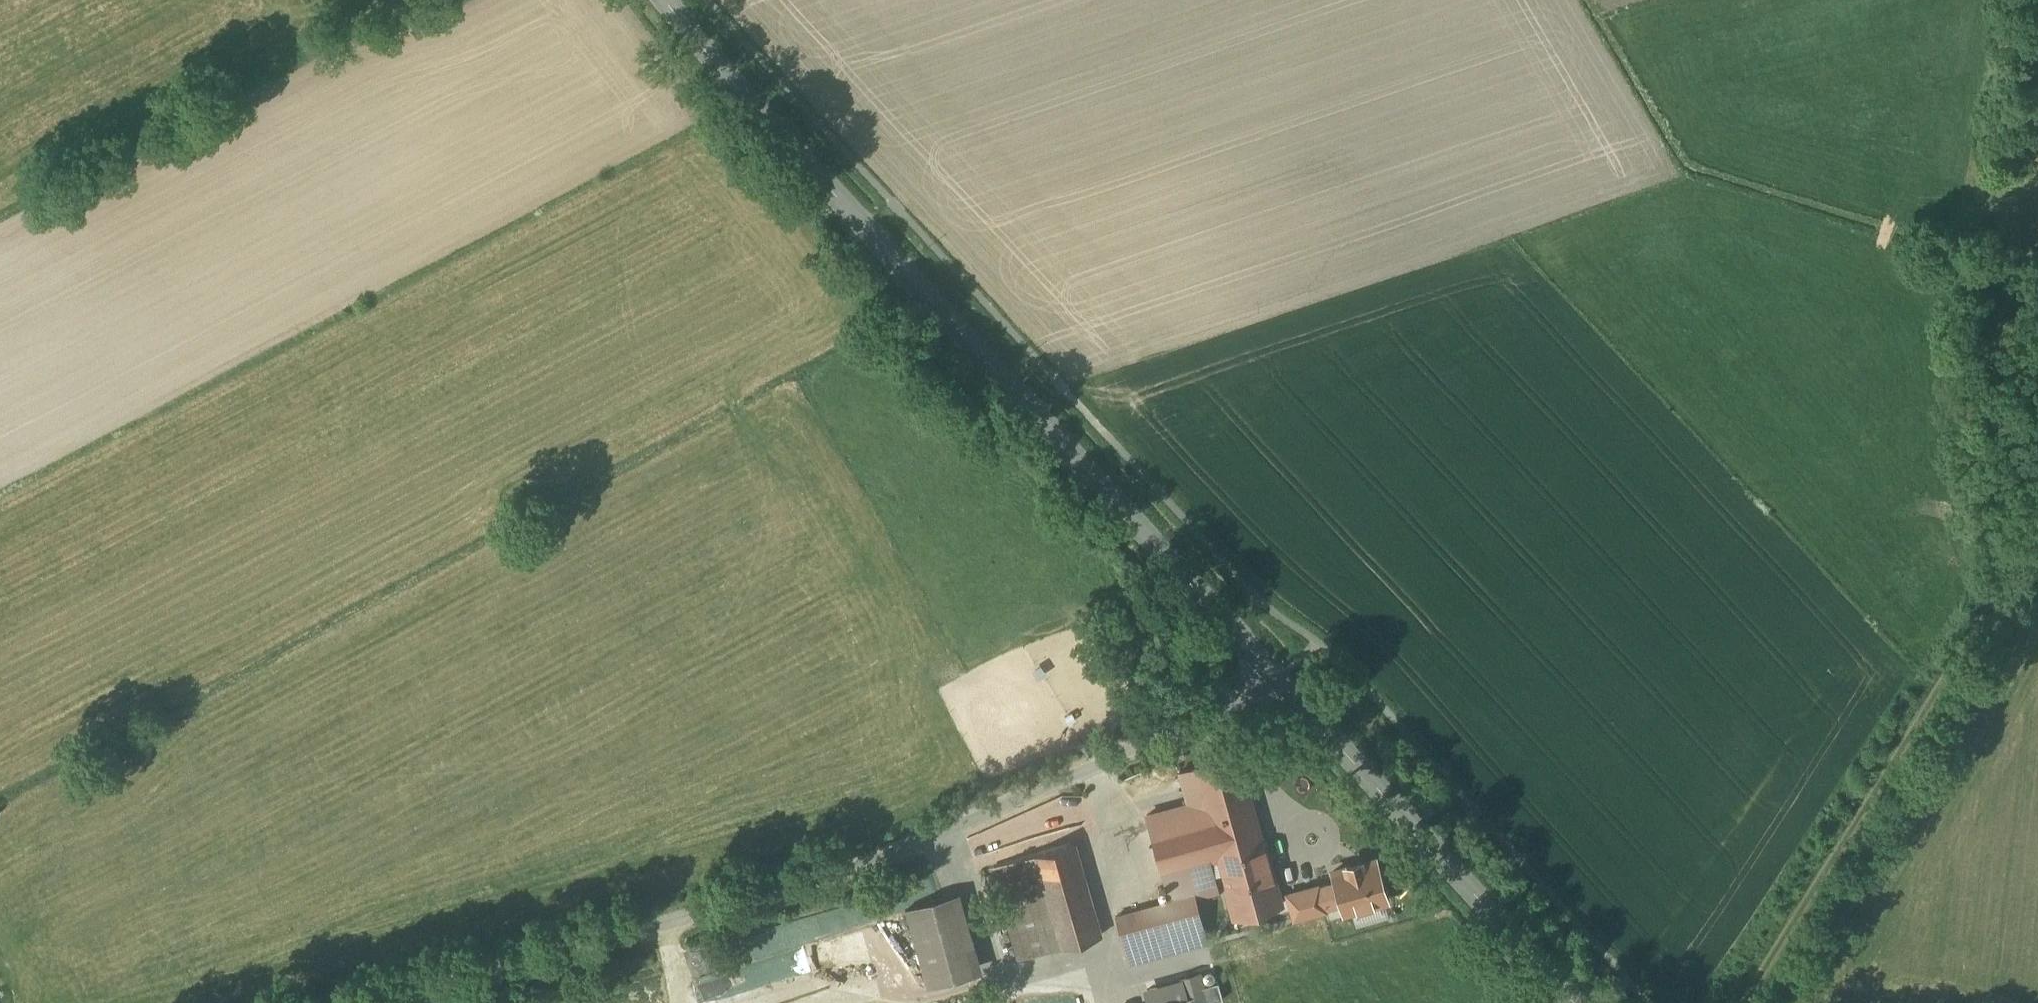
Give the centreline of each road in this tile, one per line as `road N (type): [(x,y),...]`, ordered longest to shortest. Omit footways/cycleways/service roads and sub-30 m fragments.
road 1 (unclassified): [(1269,683),(914,849),(401,1002)]
road 2 (tertiary): [(1269,683),(665,0)]
road 3 (tertiary): [(1565,1002),(1269,683)]

